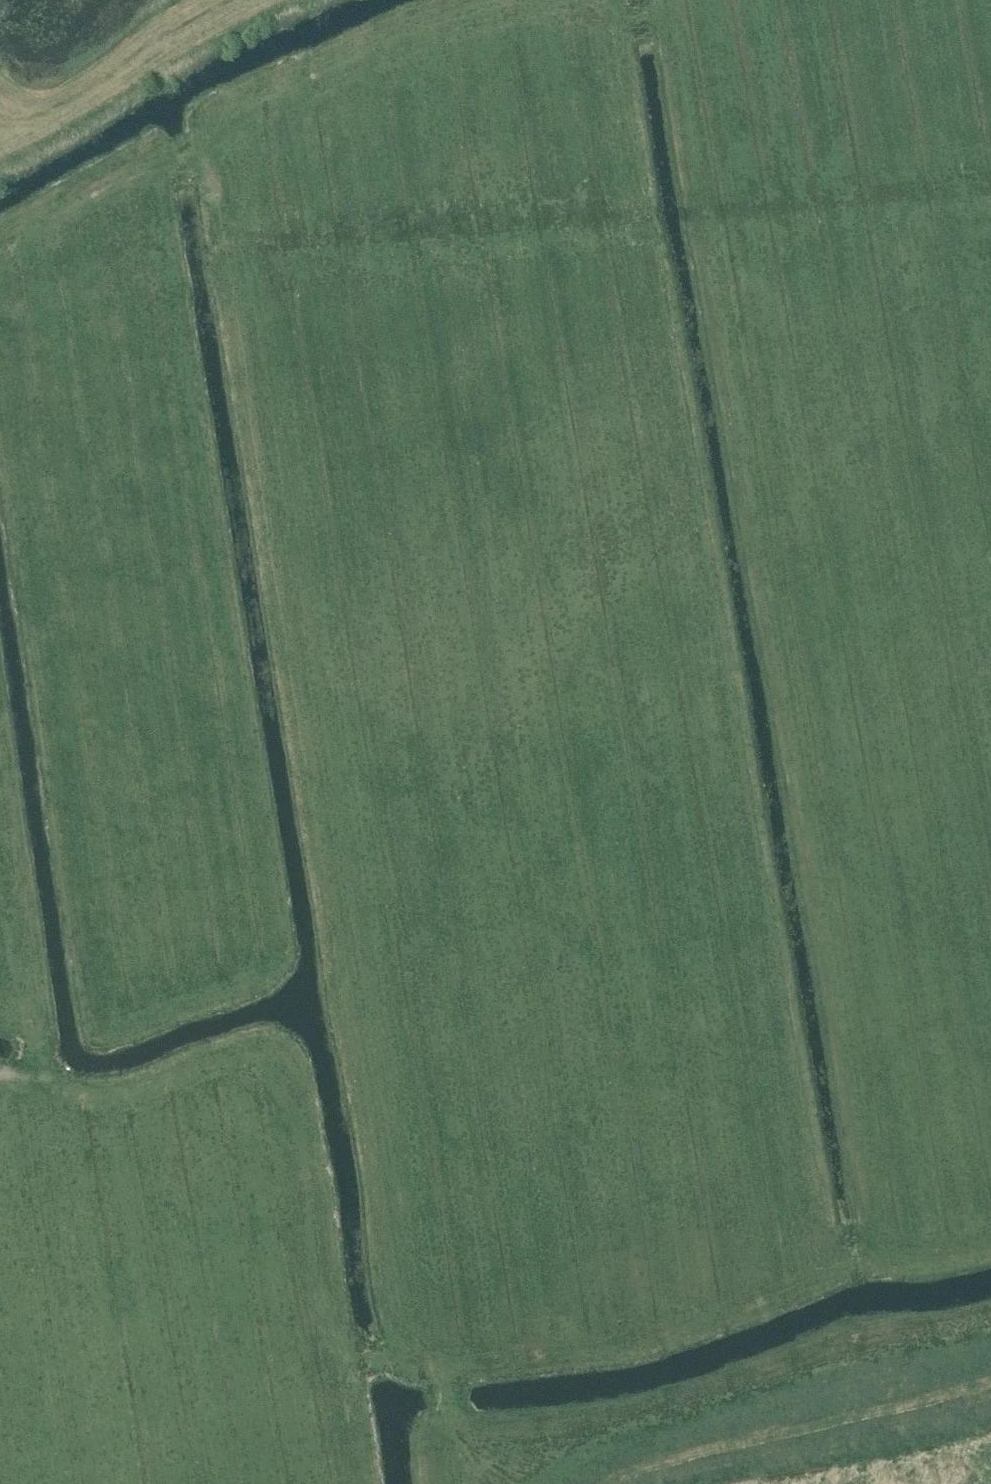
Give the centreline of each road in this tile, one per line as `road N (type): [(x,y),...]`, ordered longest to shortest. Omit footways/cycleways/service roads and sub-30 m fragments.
road 1 (track): [(990,1375),(592,1483)]
road 2 (track): [(255,0),(0,151)]

